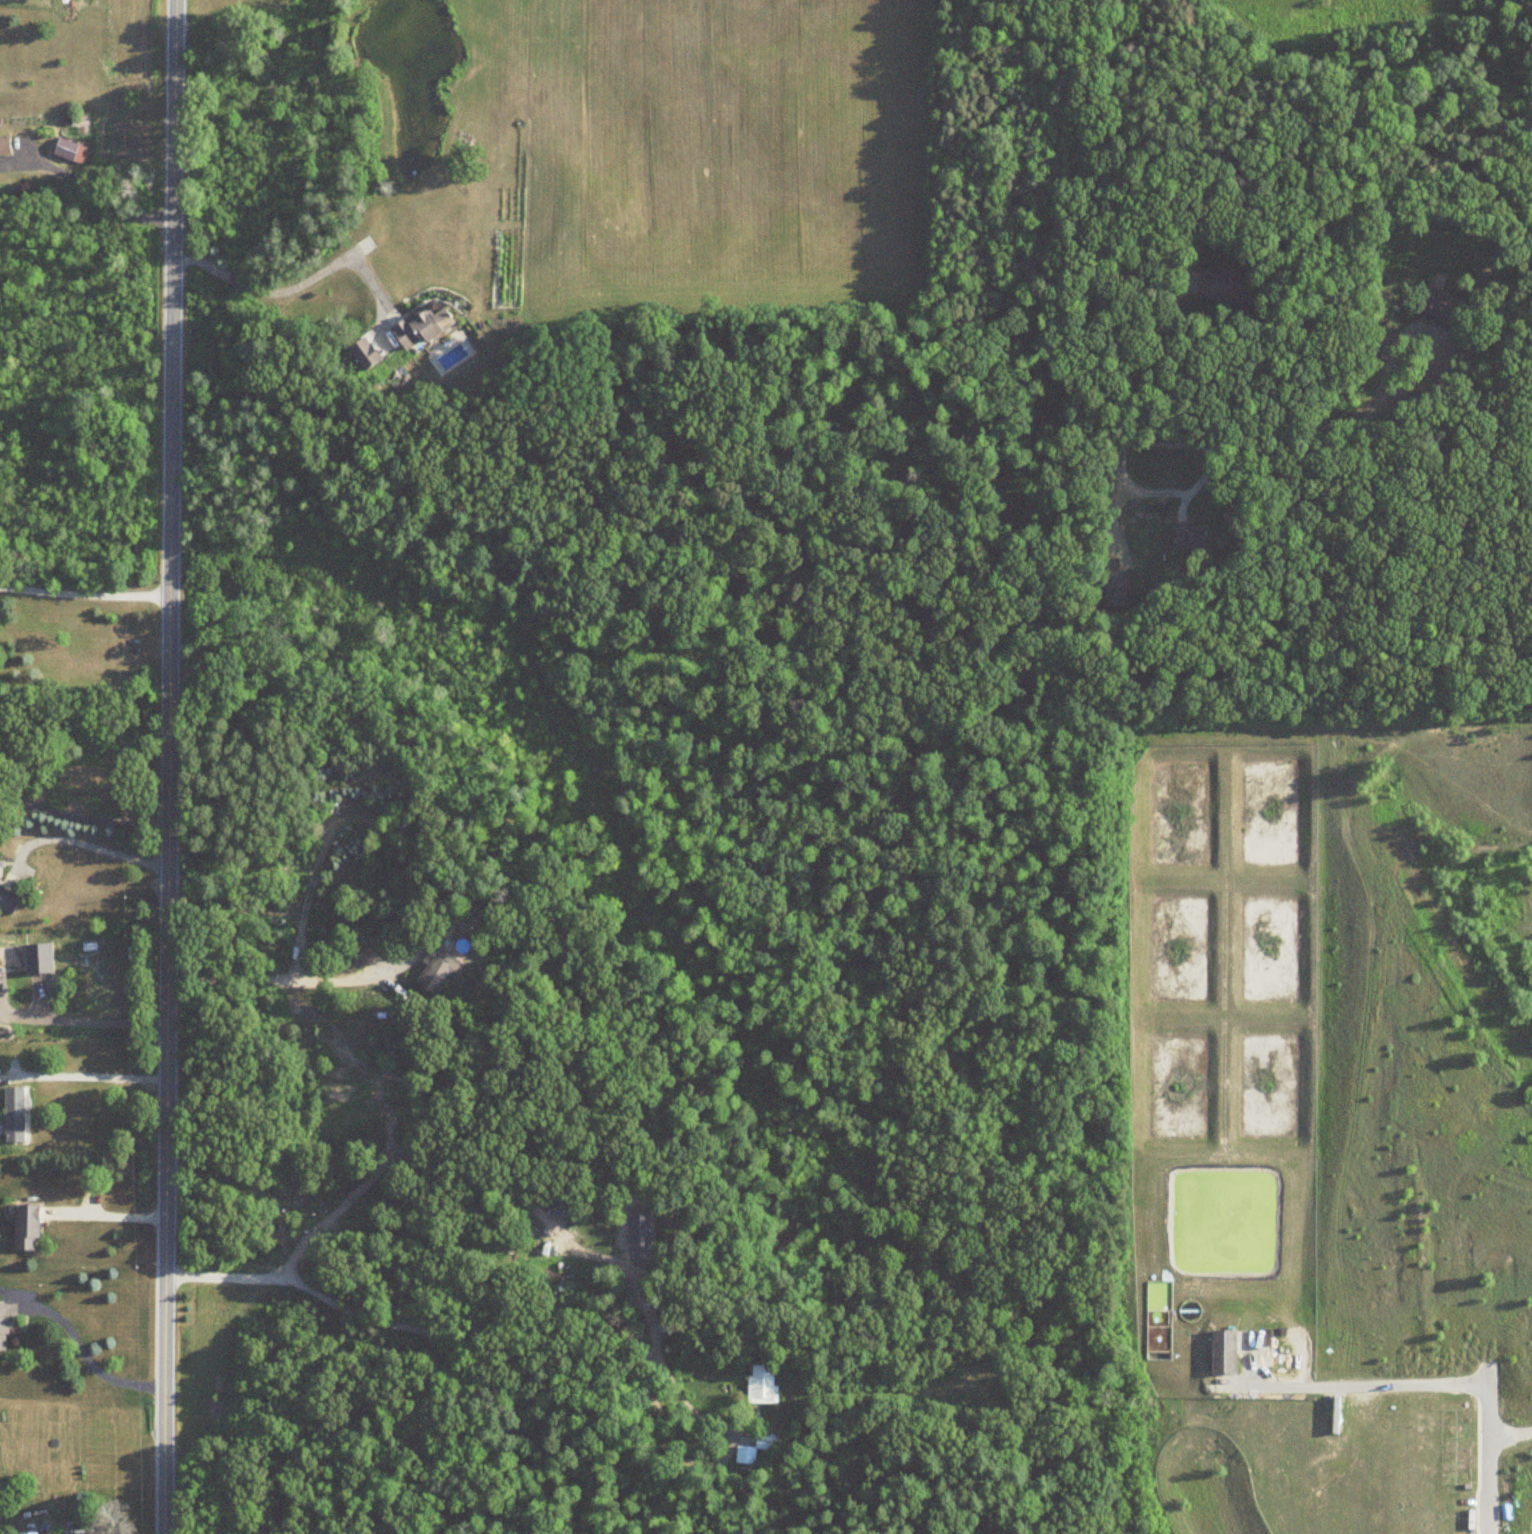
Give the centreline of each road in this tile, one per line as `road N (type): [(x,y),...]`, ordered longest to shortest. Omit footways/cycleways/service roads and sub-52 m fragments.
road 1 (residential): [(163,1533),(174,0)]
road 2 (residential): [(1488,1533),(1489,1380)]

